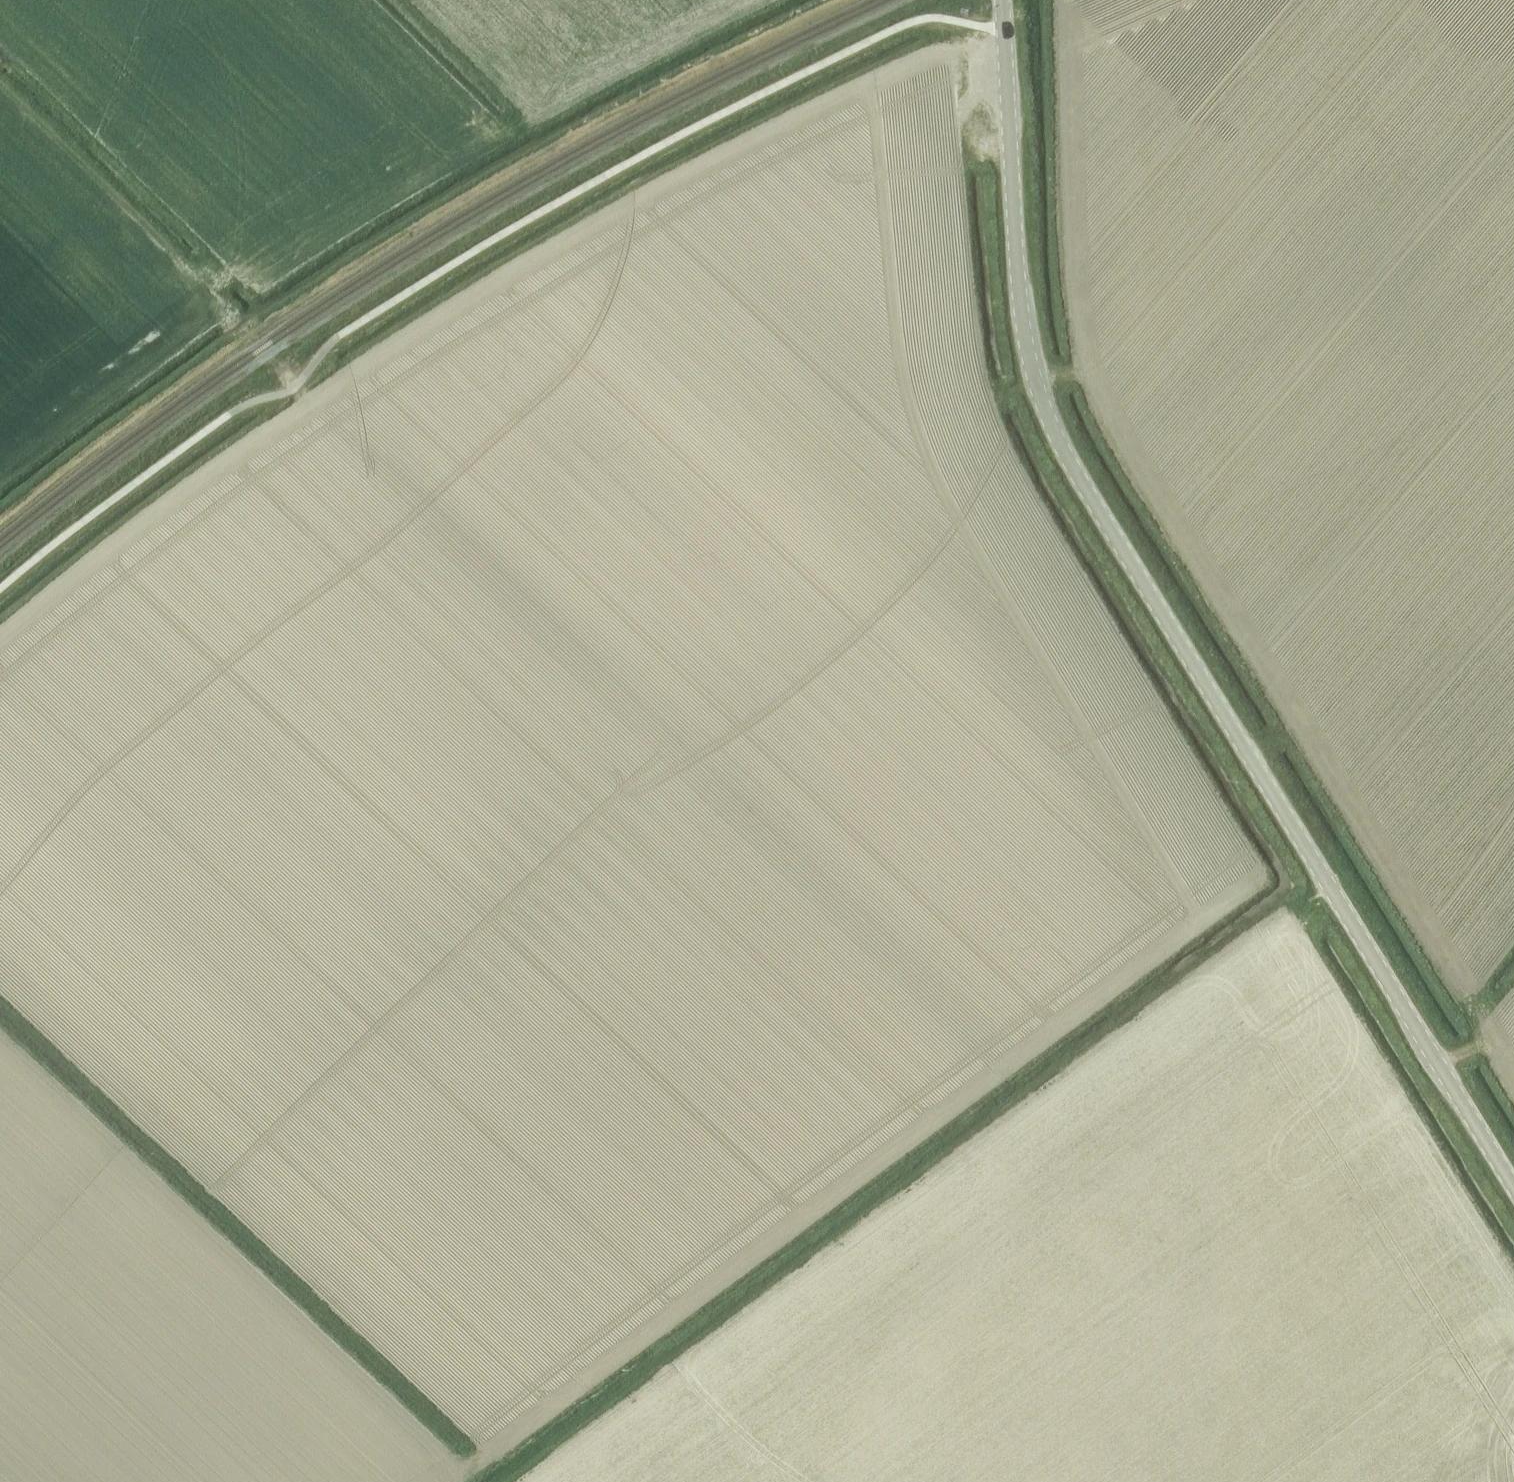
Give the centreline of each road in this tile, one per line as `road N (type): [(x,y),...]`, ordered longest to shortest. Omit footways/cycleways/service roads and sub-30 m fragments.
road 1 (unclassified): [(1513,1191),(1060,448),(1023,342),(1001,0)]

